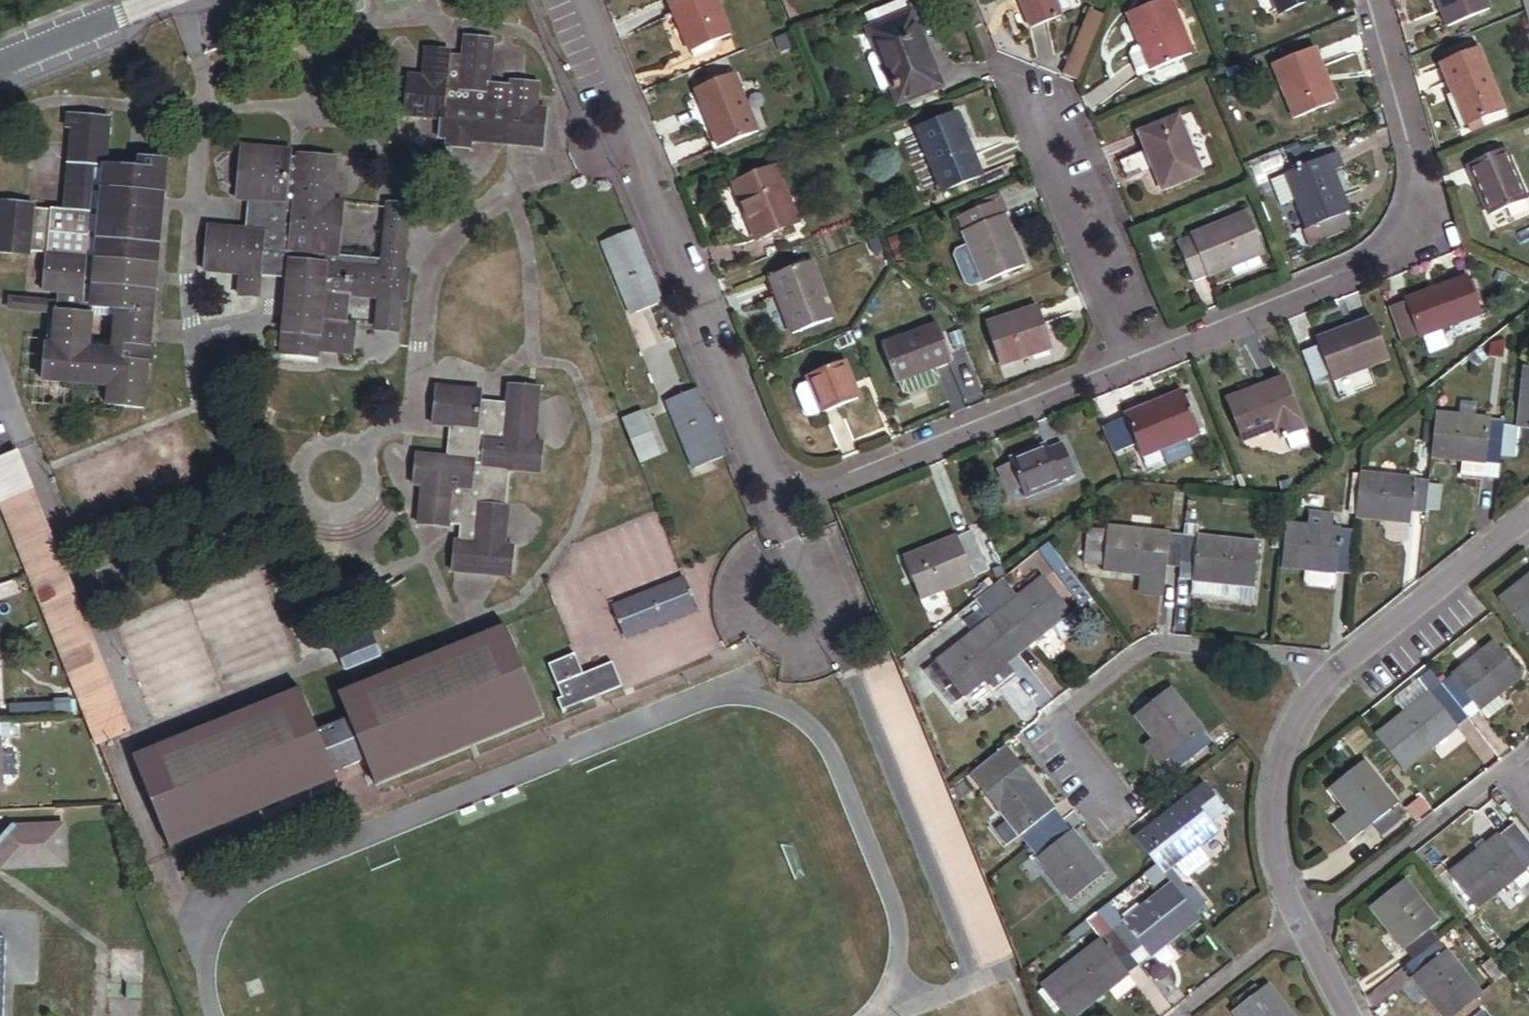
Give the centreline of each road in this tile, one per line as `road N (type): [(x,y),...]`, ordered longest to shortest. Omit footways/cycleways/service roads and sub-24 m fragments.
road 1 (residential): [(575,0),(774,506),(1139,358)]
road 2 (residential): [(1139,358),(1376,265),(1402,244),(1420,214),(1419,173),(1373,0)]
road 3 (residential): [(1088,786),(1073,709),(1152,645),(1341,663)]
road 4 (residential): [(1341,663),(1308,699),(1275,789),(1276,835),(1305,928)]
road 5 (residential): [(1528,801),(1494,778),(1305,928)]
road 6 (residential): [(1040,107),(1139,358)]
road 7 (residential): [(1528,523),(1341,663)]
road 8 (residential): [(145,0),(0,58)]
road 9 (residential): [(1186,1015),(1305,928)]

